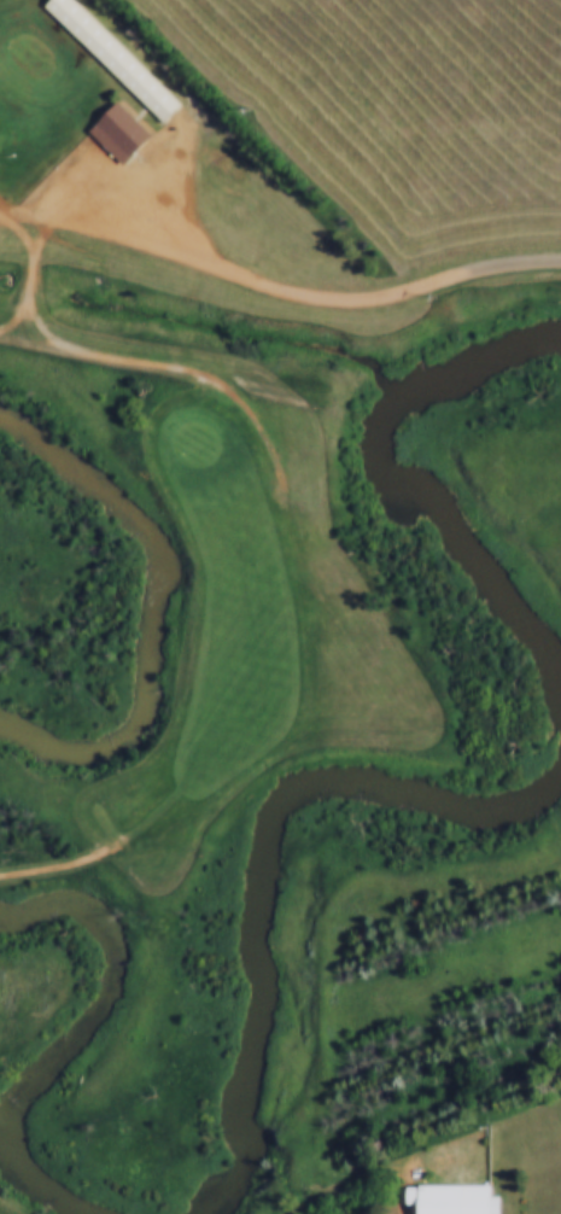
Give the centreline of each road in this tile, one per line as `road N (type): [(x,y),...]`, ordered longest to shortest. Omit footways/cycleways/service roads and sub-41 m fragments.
road 1 (track): [(560,1012),(475,1005),(337,904)]

